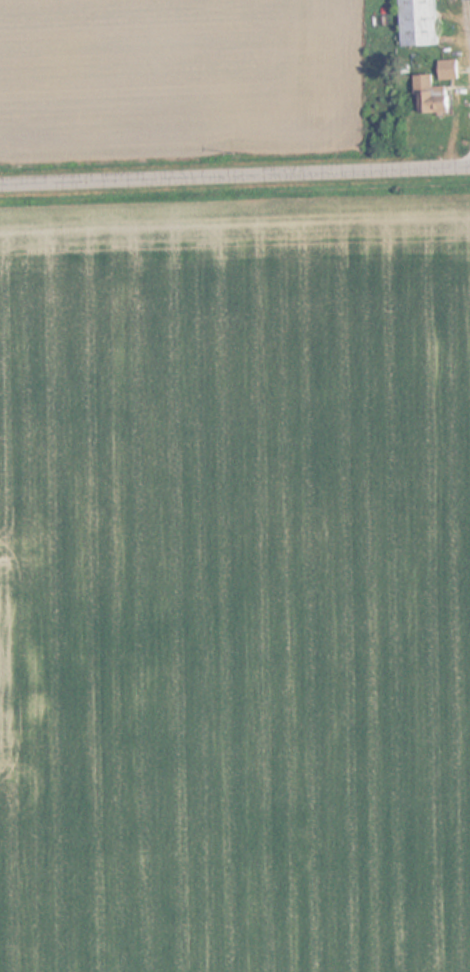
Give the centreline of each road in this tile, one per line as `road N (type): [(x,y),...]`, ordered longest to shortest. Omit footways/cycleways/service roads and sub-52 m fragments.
road 1 (residential): [(0,185),(469,167)]

